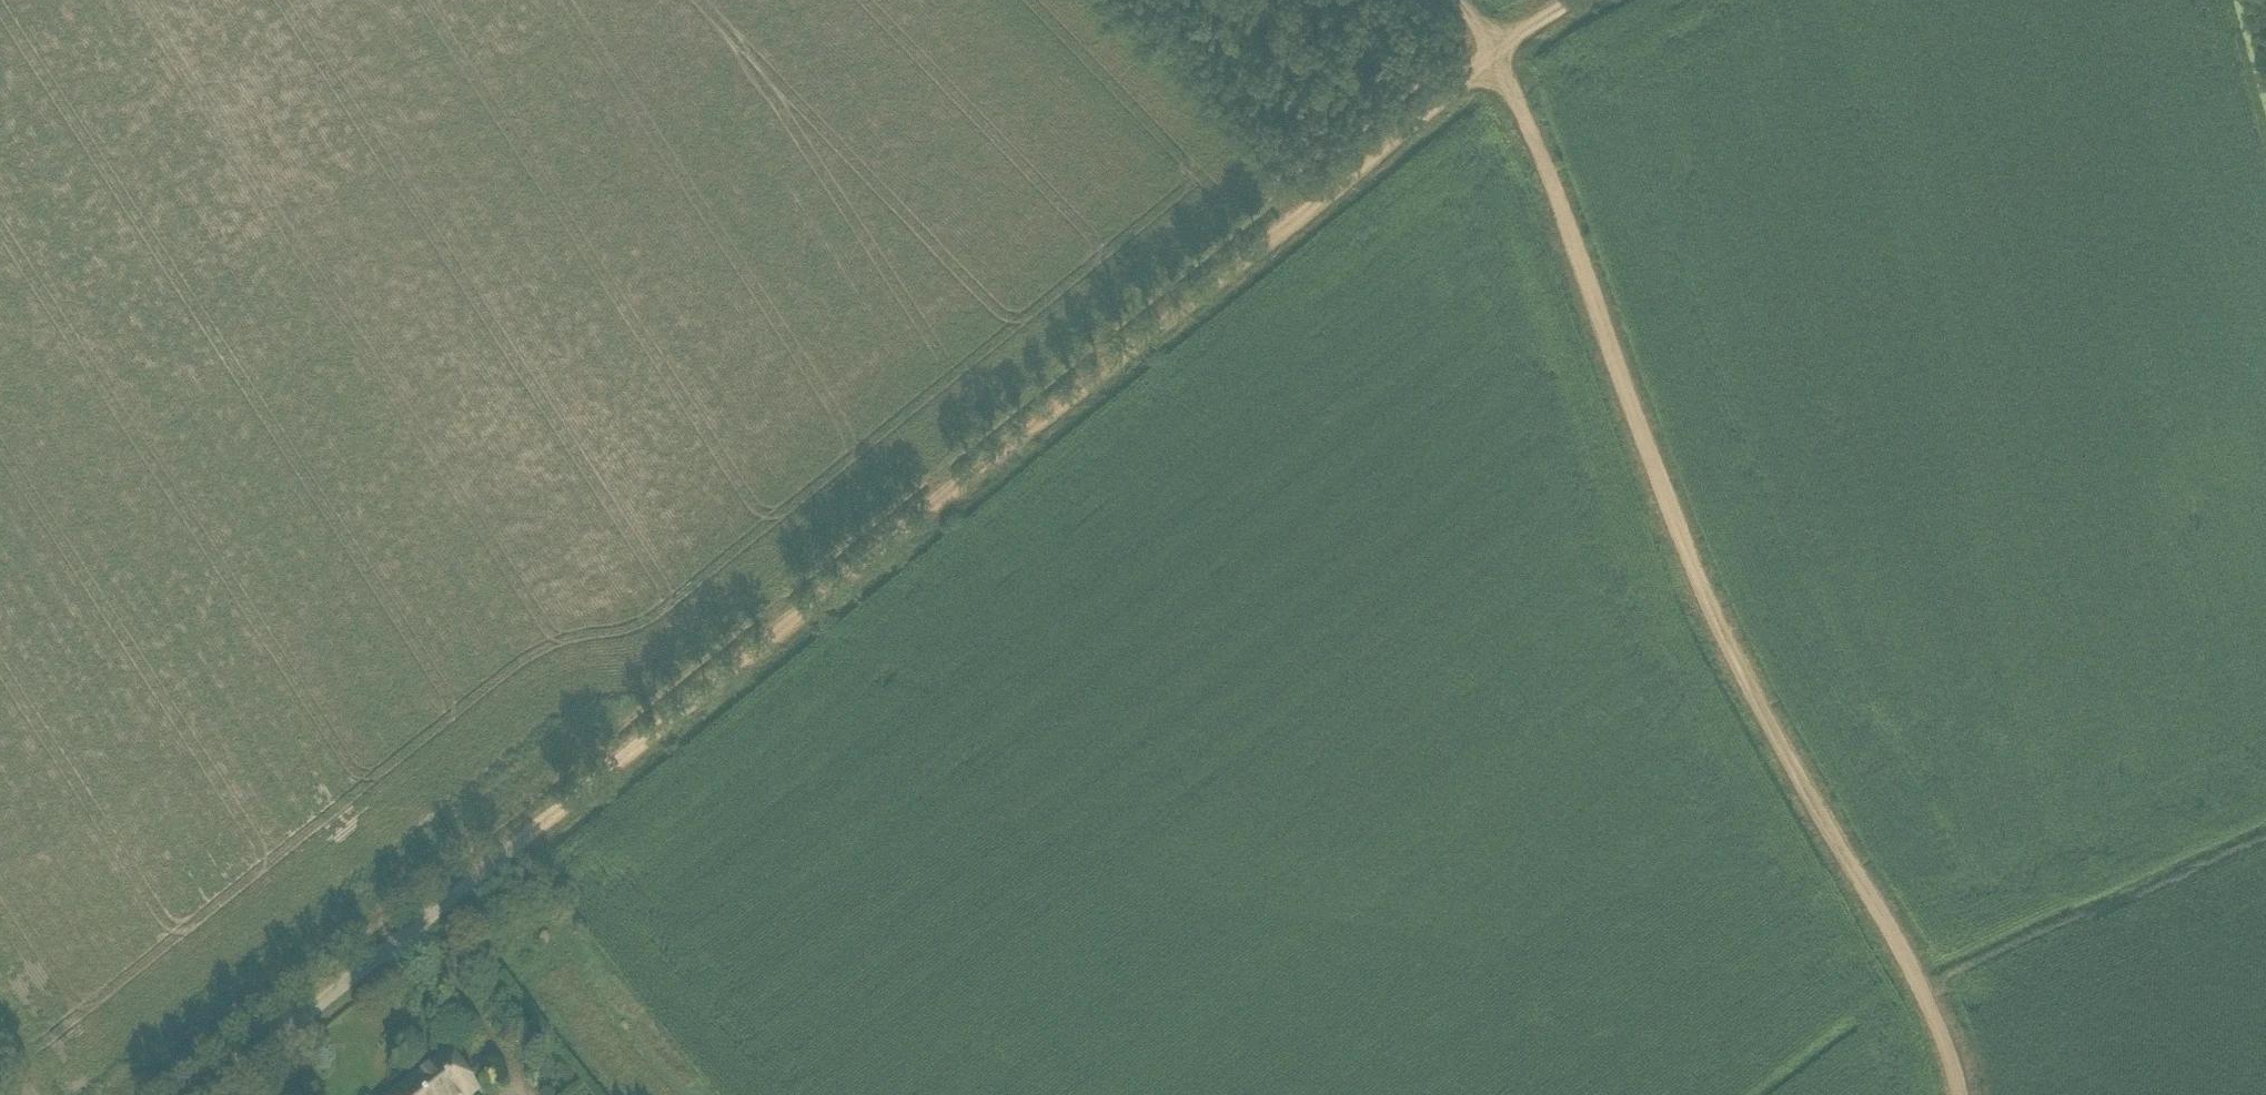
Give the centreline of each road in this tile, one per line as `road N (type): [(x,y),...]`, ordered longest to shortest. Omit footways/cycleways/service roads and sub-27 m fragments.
road 1 (track): [(476,882),(1503,68)]
road 2 (track): [(1503,68),(1689,562),(1749,690),(1893,934),(1942,1031),(1958,1094)]
road 3 (unclassified): [(207,1094),(476,882)]

